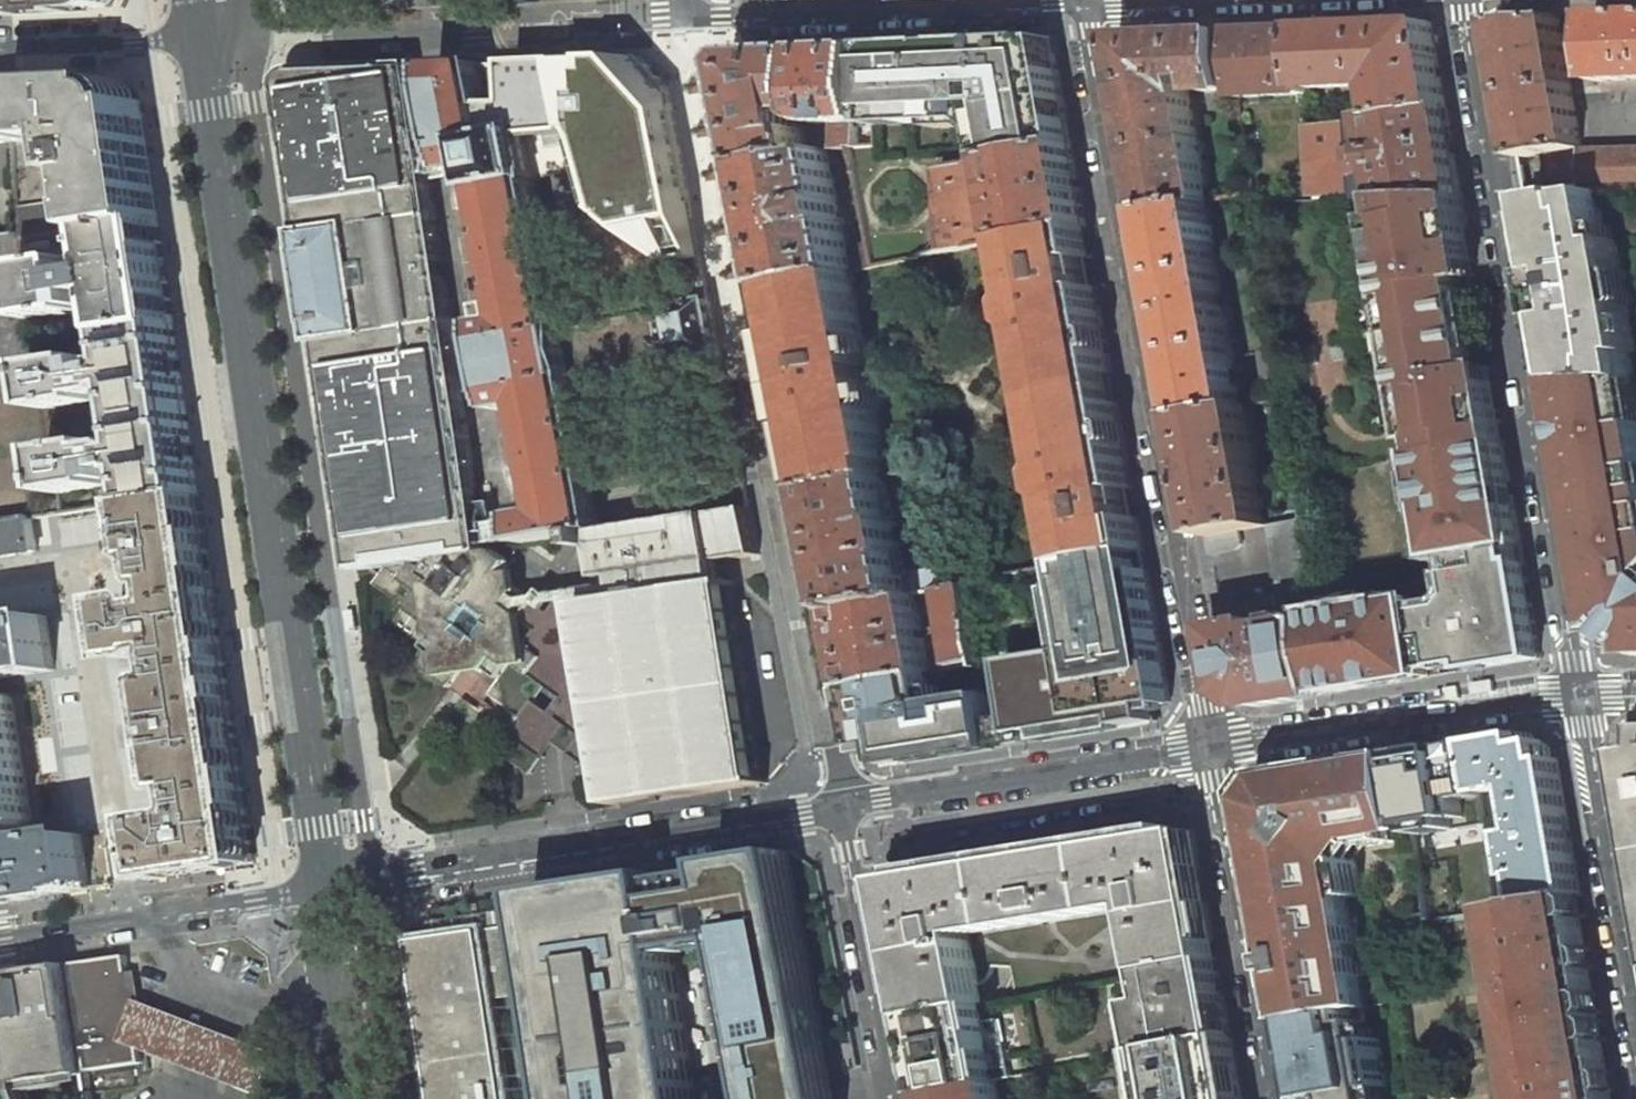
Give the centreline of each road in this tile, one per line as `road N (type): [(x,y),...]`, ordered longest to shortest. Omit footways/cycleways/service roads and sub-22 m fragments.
road 1 (primary): [(204,44),(327,889)]
road 2 (residential): [(1079,1),(1212,744)]
road 3 (residential): [(1581,690),(1464,0)]
road 4 (residential): [(834,807),(327,889)]
road 5 (residential): [(1079,1),(692,22)]
road 6 (residential): [(834,807),(1212,744)]
road 7 (residential): [(1212,744),(1581,690)]
road 8 (residential): [(1277,1098),(1212,744)]
road 9 (residential): [(1581,690),(1635,1021)]
road 10 (residential): [(327,889),(0,940)]
road 11 (residential): [(893,1098),(834,807)]
road 12 (primary): [(327,889),(362,1098)]
road 13 (residential): [(414,34),(204,44)]
road 14 (residential): [(204,44),(0,52)]

